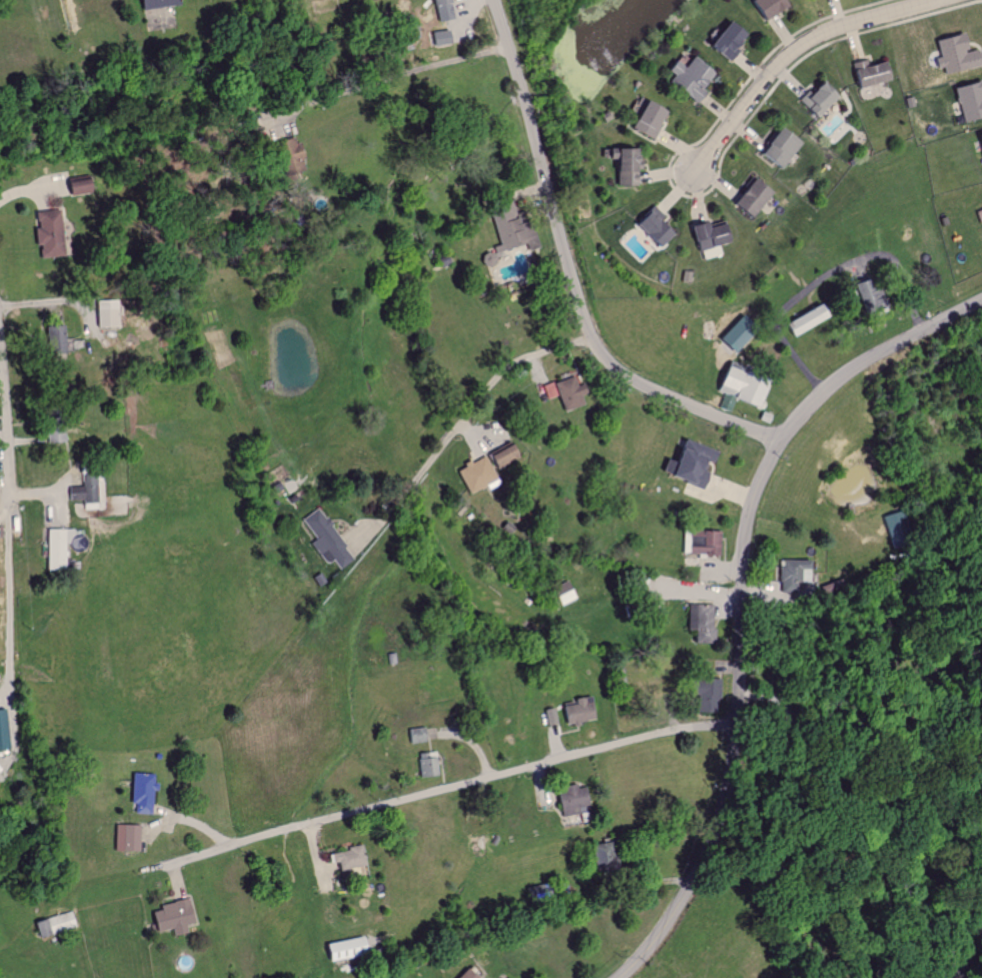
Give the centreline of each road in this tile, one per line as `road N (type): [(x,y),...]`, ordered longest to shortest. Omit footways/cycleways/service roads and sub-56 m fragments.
road 1 (residential): [(981,300),(824,389),(777,442),(746,510),(735,739),(723,797),(664,927),(618,977)]
road 2 (residential): [(735,726),(625,743),(156,869)]
road 3 (residential): [(494,0),(590,333),(625,373),(777,442)]
road 4 (residential): [(924,0),(807,35),(765,74),(695,168)]

